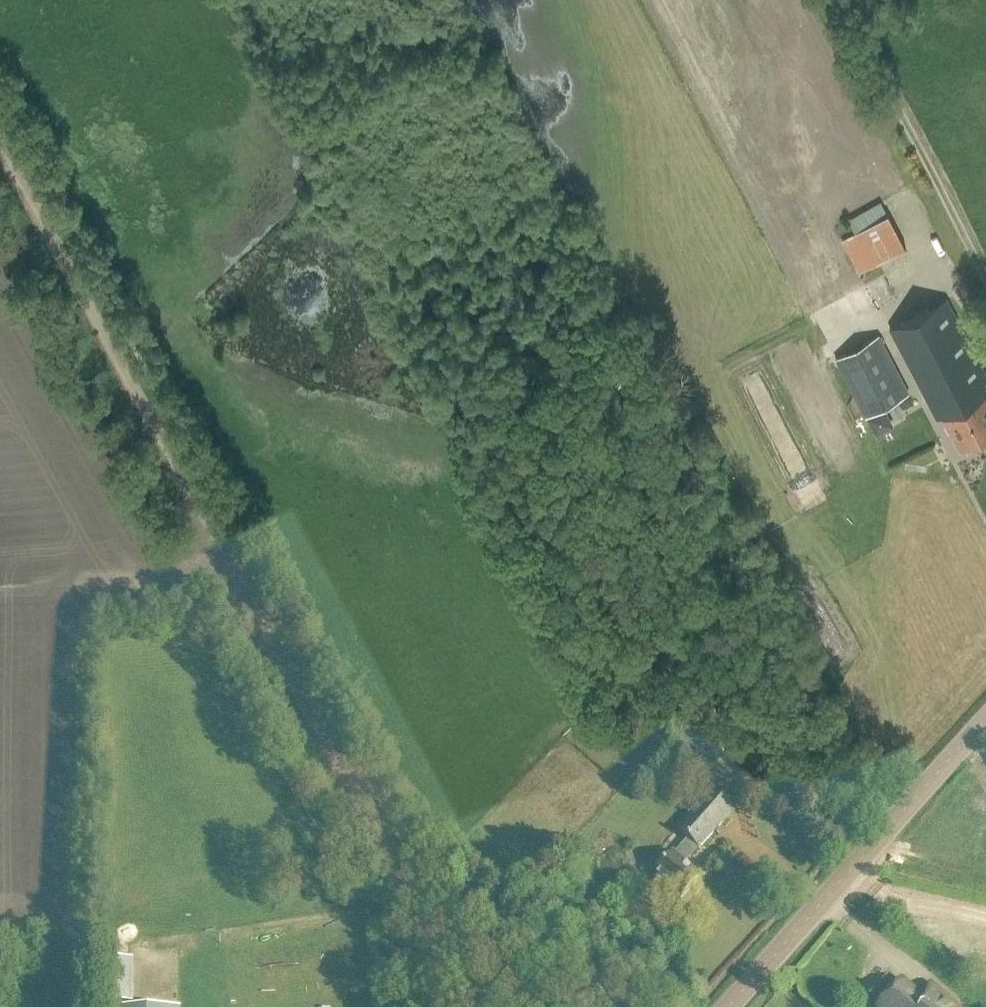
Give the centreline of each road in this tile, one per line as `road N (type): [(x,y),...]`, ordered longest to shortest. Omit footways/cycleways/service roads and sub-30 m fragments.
road 1 (track): [(0,149),(398,863),(445,1006)]
road 2 (tertiary): [(732,1006),(985,718)]
road 3 (track): [(985,280),(836,0)]

